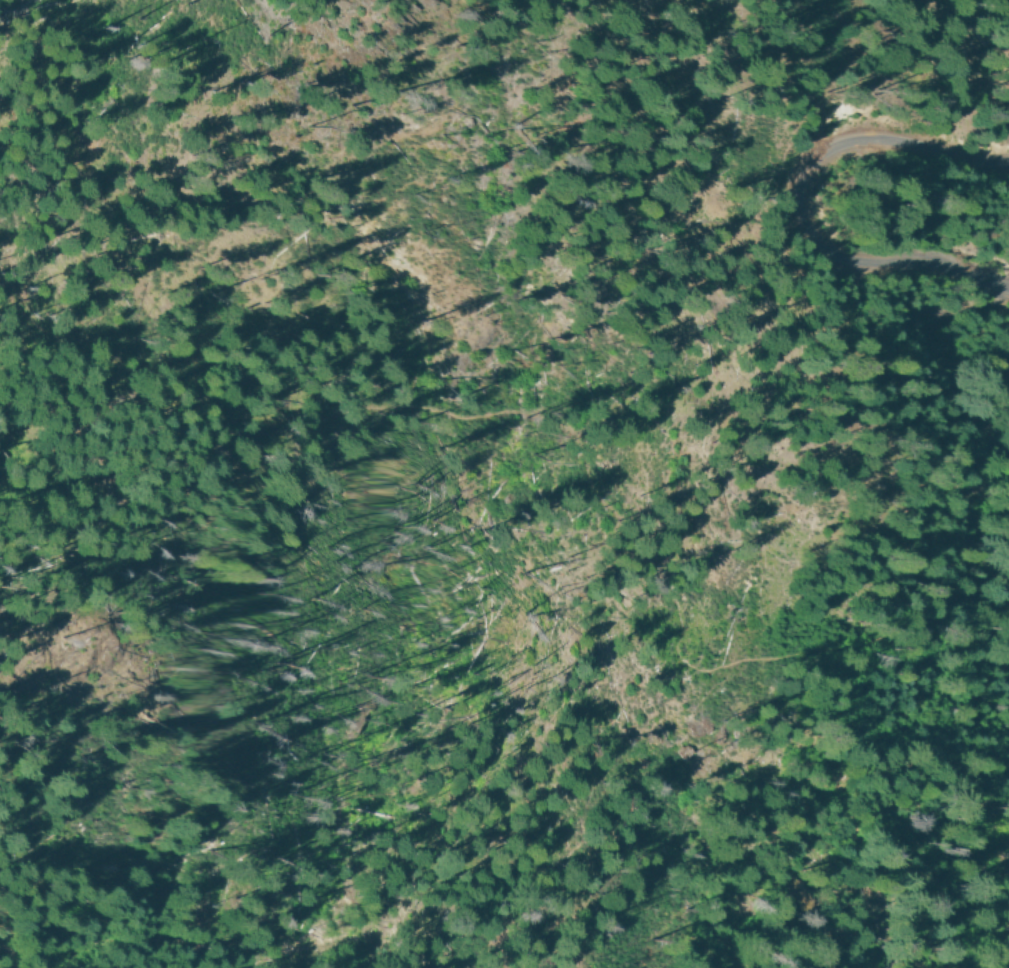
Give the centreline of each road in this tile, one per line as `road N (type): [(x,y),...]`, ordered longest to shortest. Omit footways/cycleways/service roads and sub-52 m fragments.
road 1 (residential): [(1008,290),(836,260),(776,212),(803,136),(909,148),(1008,141)]

